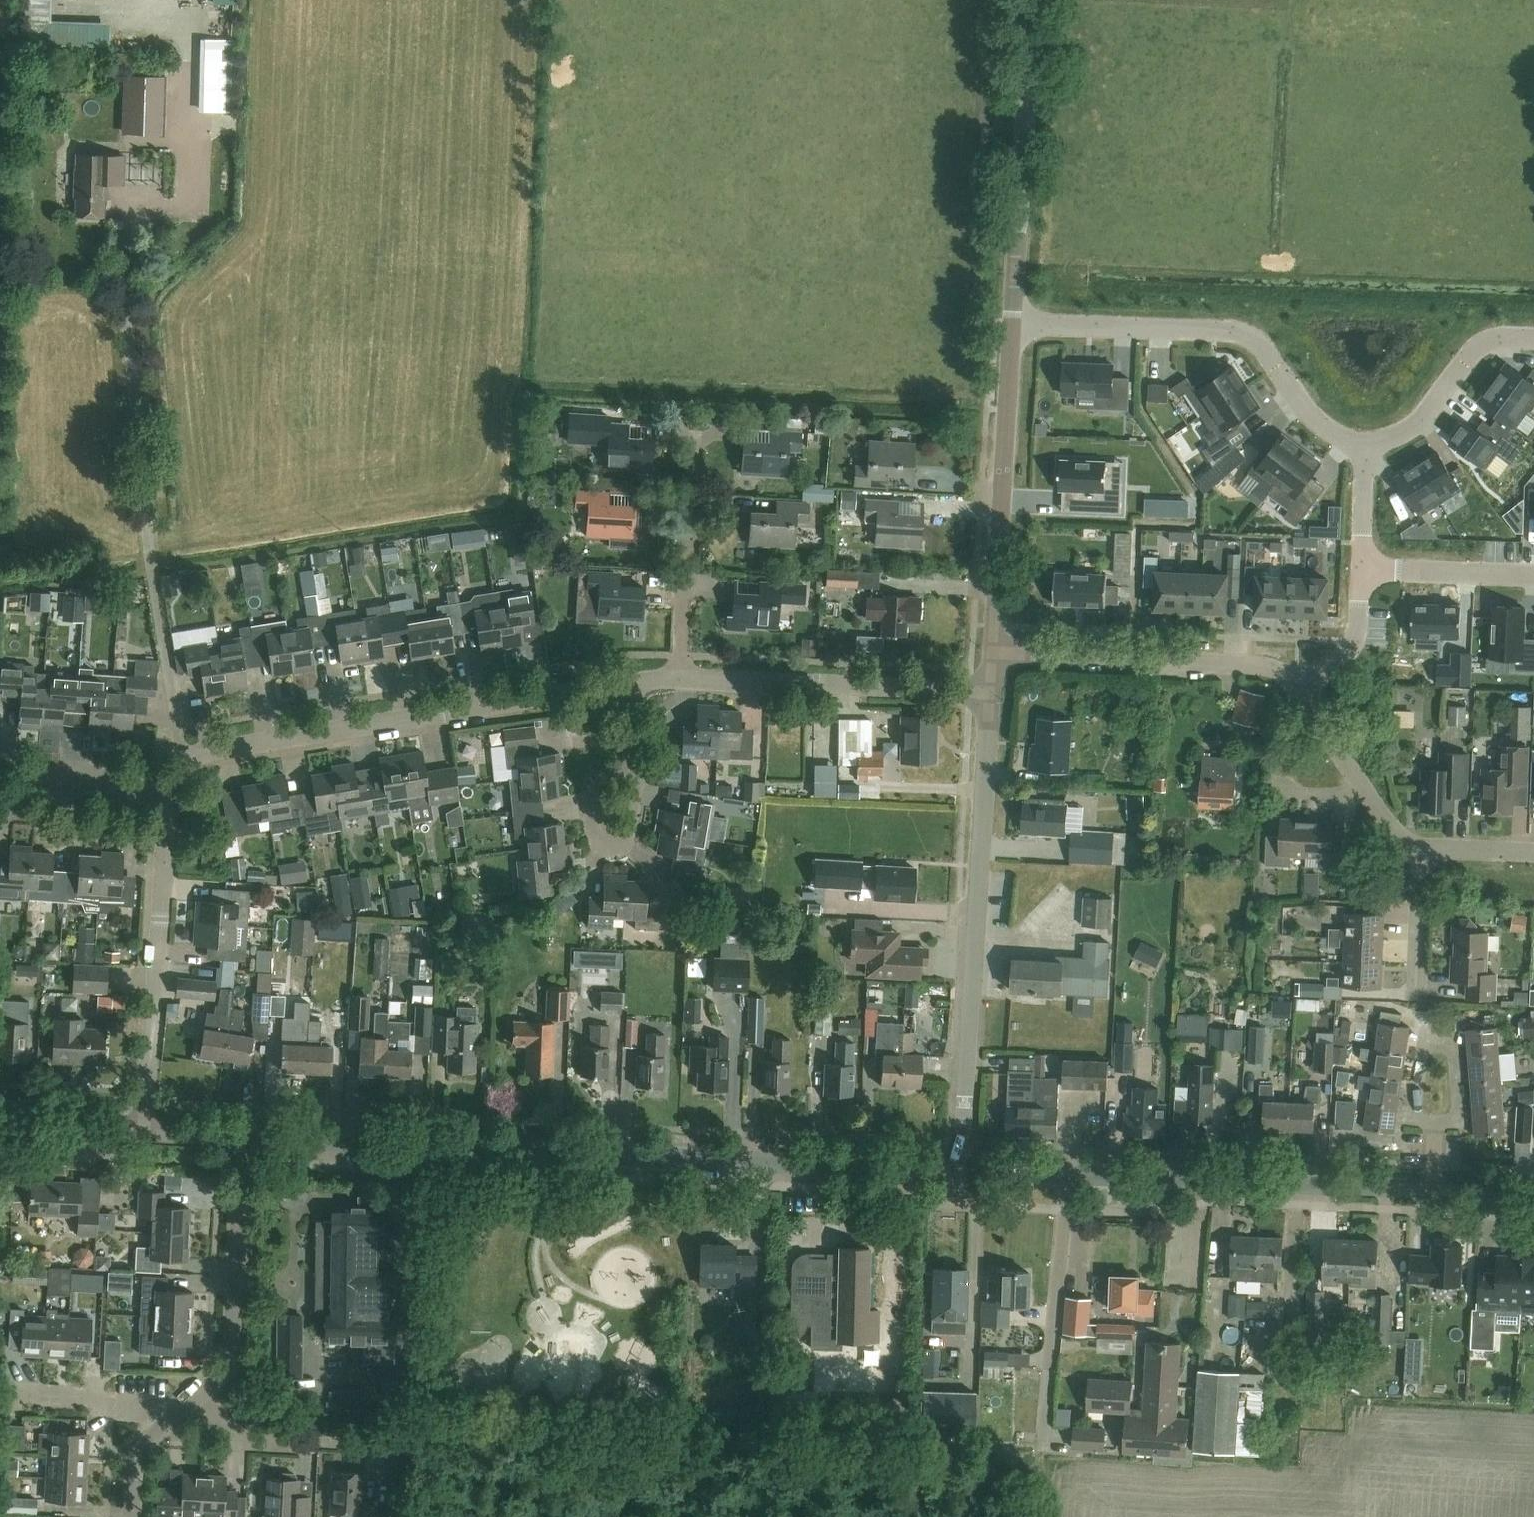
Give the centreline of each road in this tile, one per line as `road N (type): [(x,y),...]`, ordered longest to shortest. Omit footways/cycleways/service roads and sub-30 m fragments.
road 1 (tertiary): [(961,1167),(243,1137)]
road 2 (residential): [(168,796),(176,771),(209,750),(639,681)]
road 3 (tertiary): [(961,1167),(990,690)]
road 4 (residential): [(1364,444),(1318,424),(1243,334),(1013,324)]
road 5 (tertiary): [(1430,1186),(1064,1175)]
road 6 (residential): [(144,1133),(168,796)]
road 7 (tertiary): [(992,652),(1013,324)]
road 8 (tertiary): [(1013,324),(1034,0)]
road 9 (residential): [(1298,693),(1283,671),(1266,665),(992,652)]
road 10 (residential): [(680,675),(990,690)]
road 11 (residential): [(198,1395),(231,1347),(243,1137)]
road 12 (residential): [(1045,1438),(1064,1175)]
road 13 (residential): [(680,675),(694,436)]
road 14 (residential): [(396,1447),(243,1444),(198,1395)]
road 15 (residential): [(1364,444),(1412,429),(1482,344),(1533,337)]
road 16 (residential): [(1421,848),(1398,836),(1298,693)]
road 17 (residential): [(1435,1124),(1454,1107),(1453,1054),(1443,1044),(1423,1054),(1417,1107),(1425,1121)]
road 18 (residential): [(1361,567),(1533,573)]
road 19 (residential): [(1298,693),(1351,646),(1361,567)]
road 20 (residential): [(1418,997),(1421,848)]
road 21 (tertiary): [(144,1133),(0,1126)]
road 22 (residential): [(31,785),(90,774),(168,796)]
road 23 (residential): [(634,778),(612,775),(590,798),(595,837),(622,843),(630,832)]
road 24 (residential): [(1361,567),(1364,444)]

